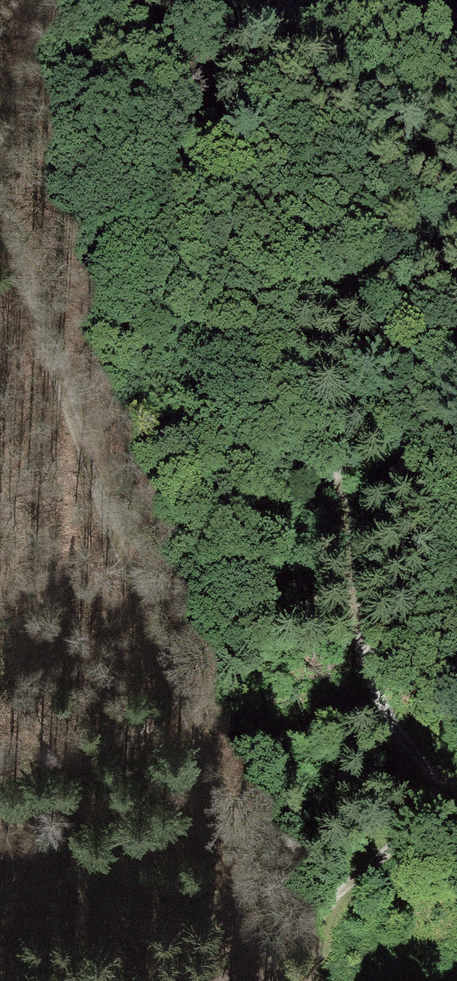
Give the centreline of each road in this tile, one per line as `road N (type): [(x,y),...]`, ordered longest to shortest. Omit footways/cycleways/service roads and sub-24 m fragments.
road 1 (track): [(261,956),(255,883),(0,212)]
road 2 (track): [(456,304),(400,329),(361,364),(333,428),(330,491),(369,689),(454,799)]
road 3 (track): [(261,956),(456,800)]

